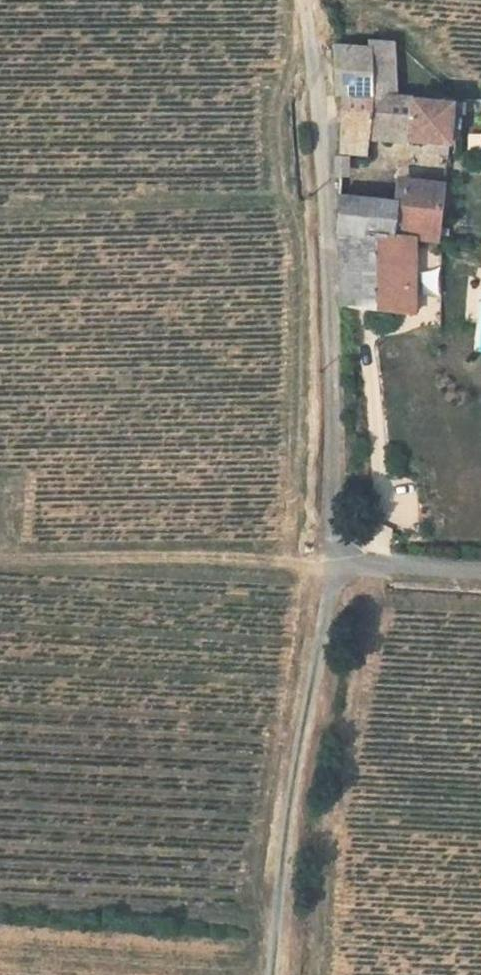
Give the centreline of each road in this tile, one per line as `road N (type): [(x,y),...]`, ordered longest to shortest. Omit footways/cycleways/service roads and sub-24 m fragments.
road 1 (residential): [(315,78),(335,567)]
road 2 (track): [(335,567),(285,838),(273,974)]
road 3 (track): [(335,567),(231,555),(0,556)]
road 4 (unclassified): [(335,567),(480,576)]

